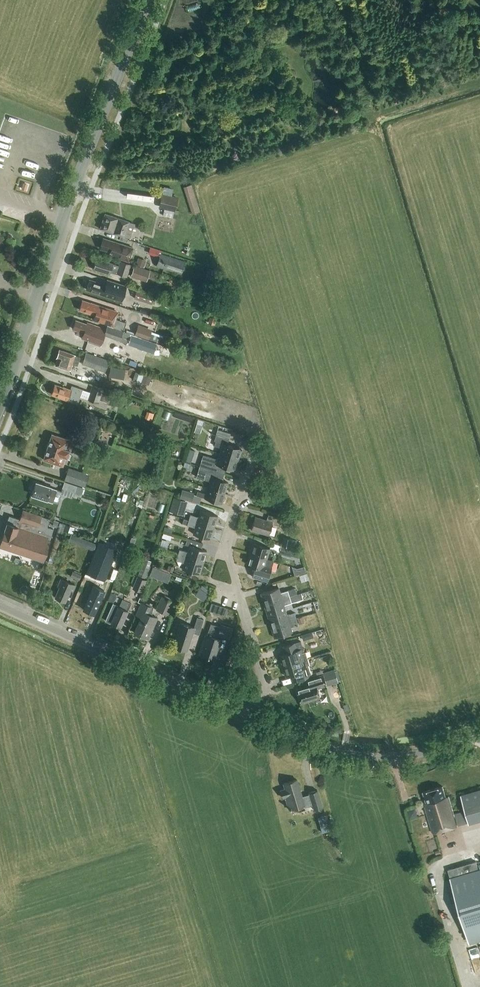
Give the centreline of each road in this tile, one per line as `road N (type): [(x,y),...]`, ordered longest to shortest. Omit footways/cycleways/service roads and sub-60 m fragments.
road 1 (secondary): [(0,404),(145,0)]
road 2 (unclassified): [(251,716),(0,605)]
road 3 (unclassified): [(479,736),(411,754),(364,755),(251,716)]
road 4 (residential): [(251,716),(262,671),(228,555),(240,496)]

